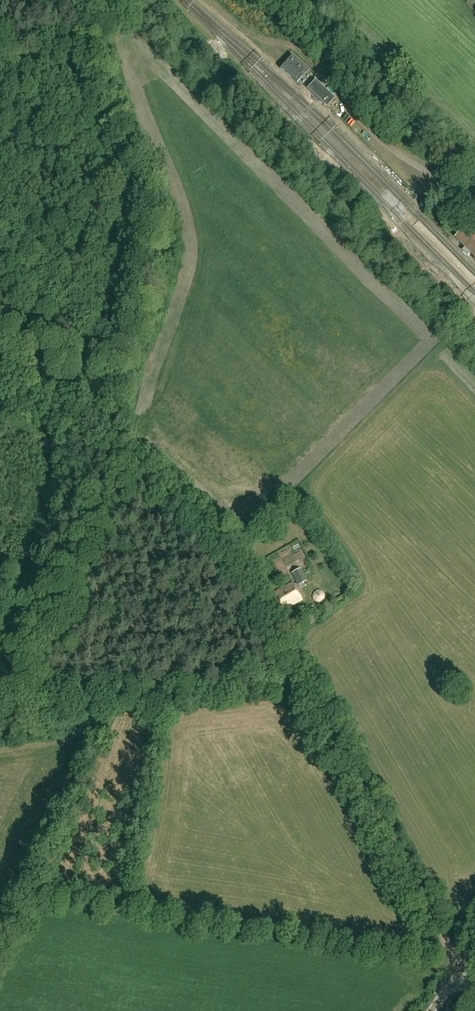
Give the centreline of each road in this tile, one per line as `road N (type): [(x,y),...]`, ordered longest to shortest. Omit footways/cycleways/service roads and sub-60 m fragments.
road 1 (track): [(0,379),(126,462),(207,537),(300,682)]
road 2 (track): [(464,967),(300,682)]
road 3 (track): [(469,207),(383,141),(318,77)]

